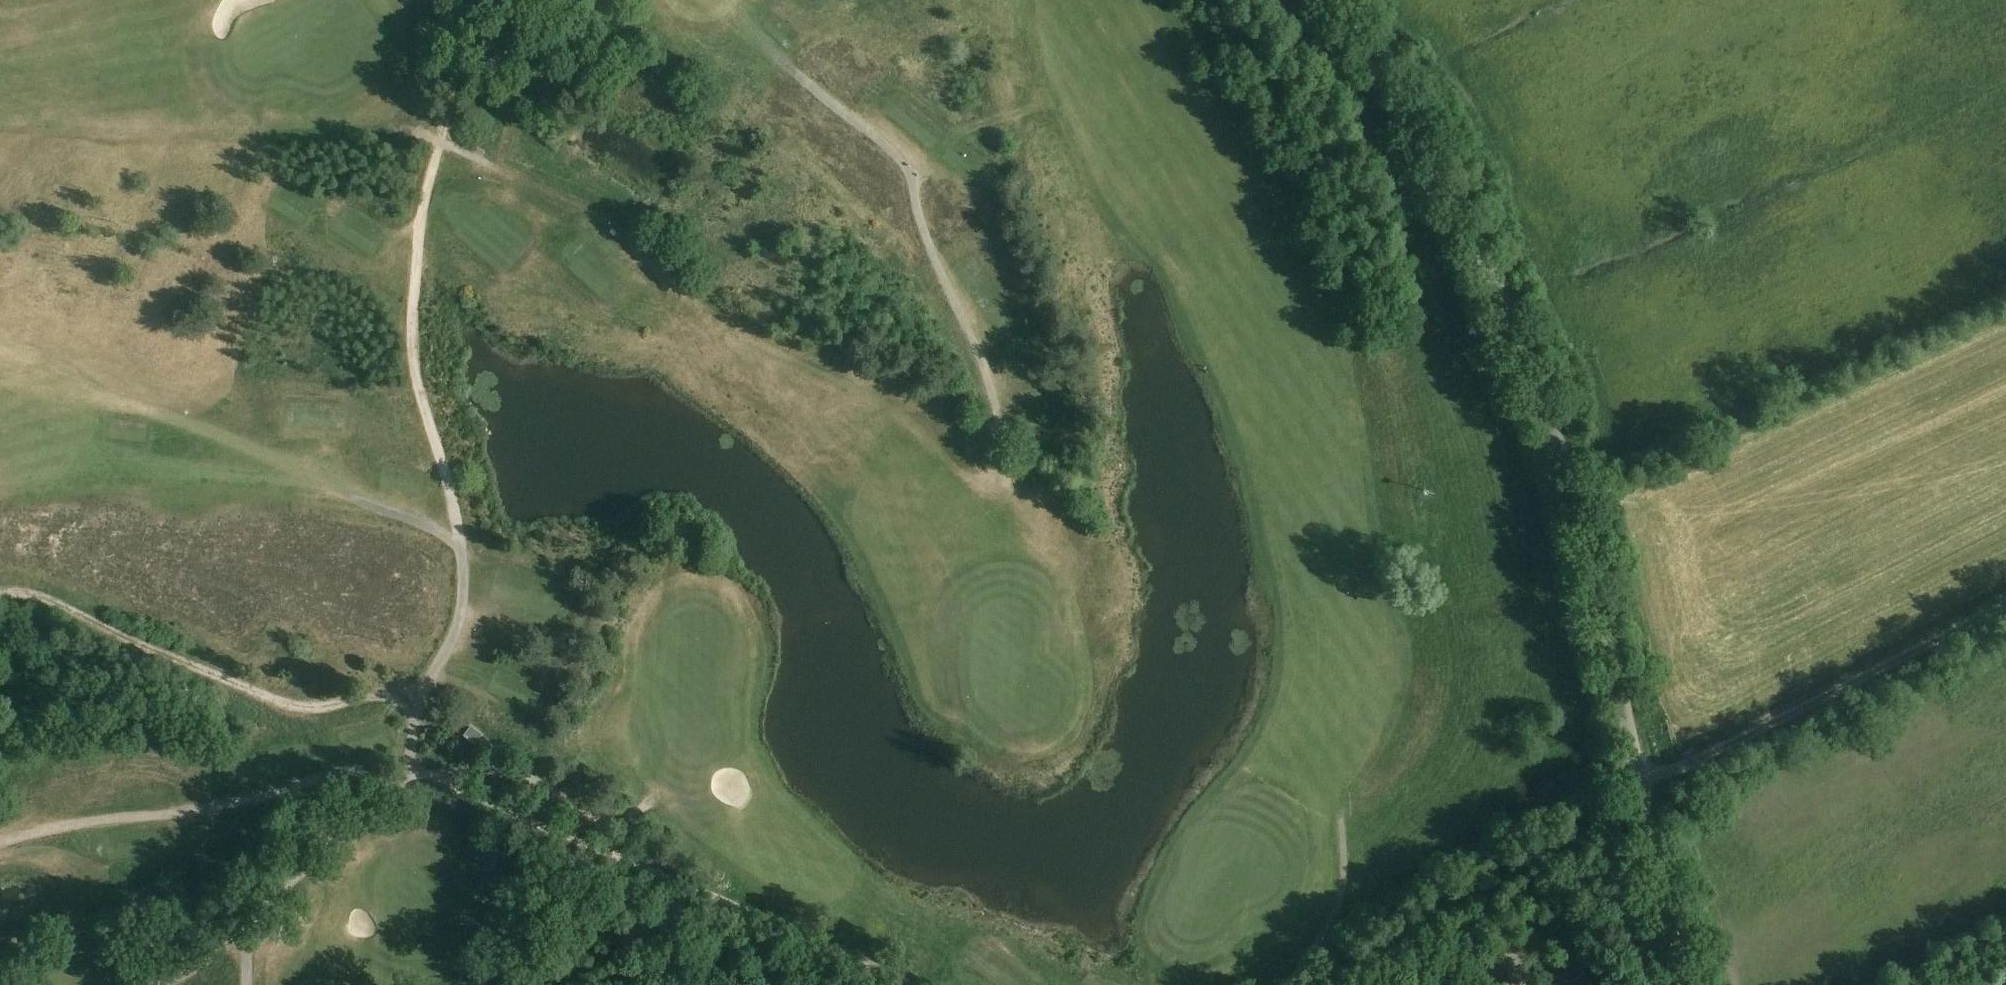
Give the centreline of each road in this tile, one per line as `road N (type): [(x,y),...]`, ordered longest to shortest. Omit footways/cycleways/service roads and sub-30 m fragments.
road 1 (unclassified): [(1691,984),(1615,684),(1600,577),(1514,329),(1447,188),(1340,0)]
road 2 (track): [(1640,783),(2005,601)]

